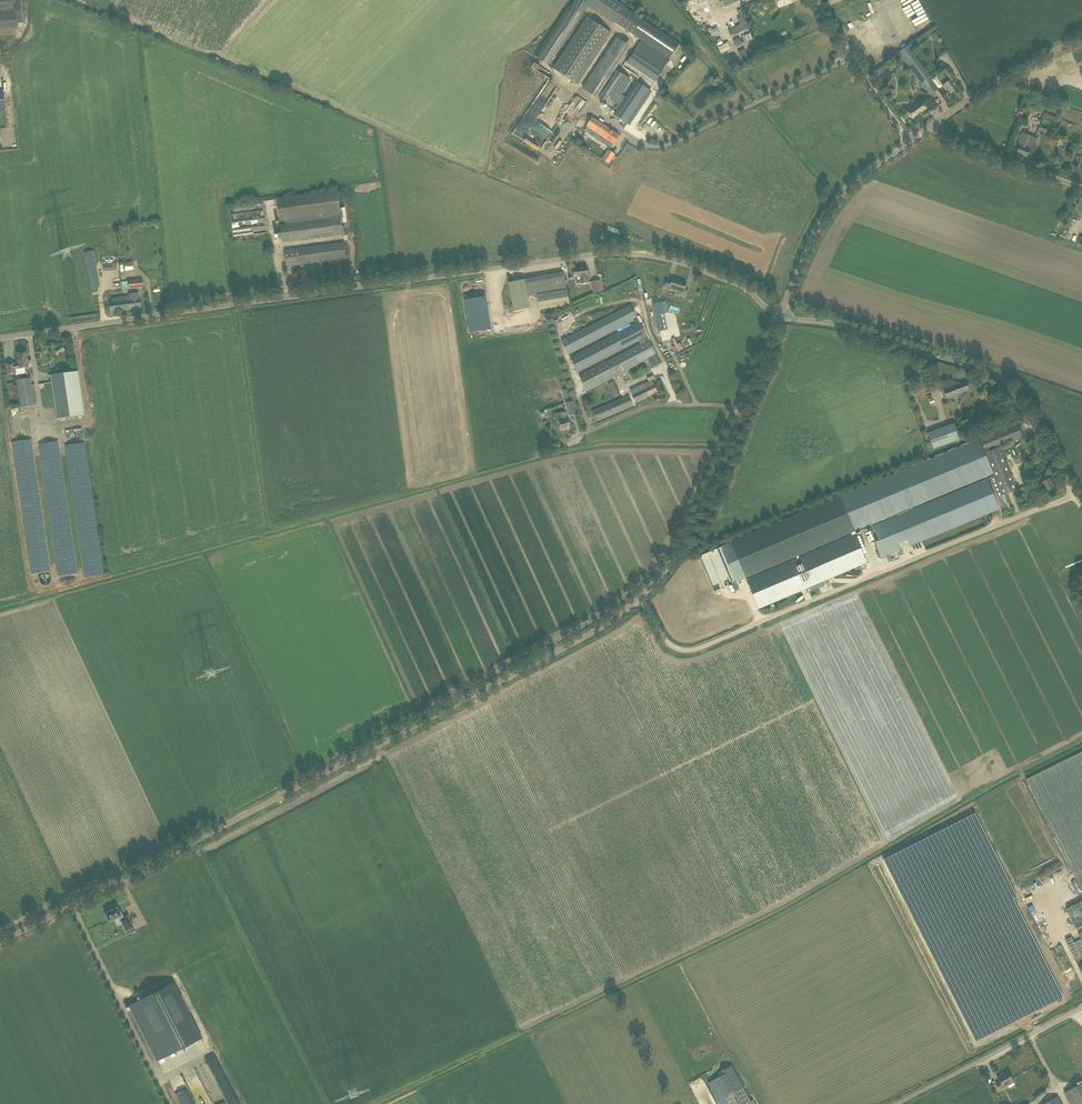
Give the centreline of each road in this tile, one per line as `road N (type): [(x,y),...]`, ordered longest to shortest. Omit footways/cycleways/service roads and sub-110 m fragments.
road 1 (tertiary): [(0,937),(621,609),(678,539),(781,316)]
road 2 (unclassified): [(0,339),(608,255),(692,267),(781,316)]
road 3 (tertiary): [(1081,504),(996,375),(829,322),(781,316)]
road 4 (unclassified): [(621,131),(646,144),(668,143),(847,56)]
road 5 (tertiary): [(781,316),(837,196),(908,141)]
road 6 (track): [(0,381),(32,586)]
road 7 (unclassified): [(899,1103),(1081,1009)]
road 8 (tertiary): [(934,125),(1081,31)]
road 9 (unclassified): [(1081,187),(948,144),(934,125)]

